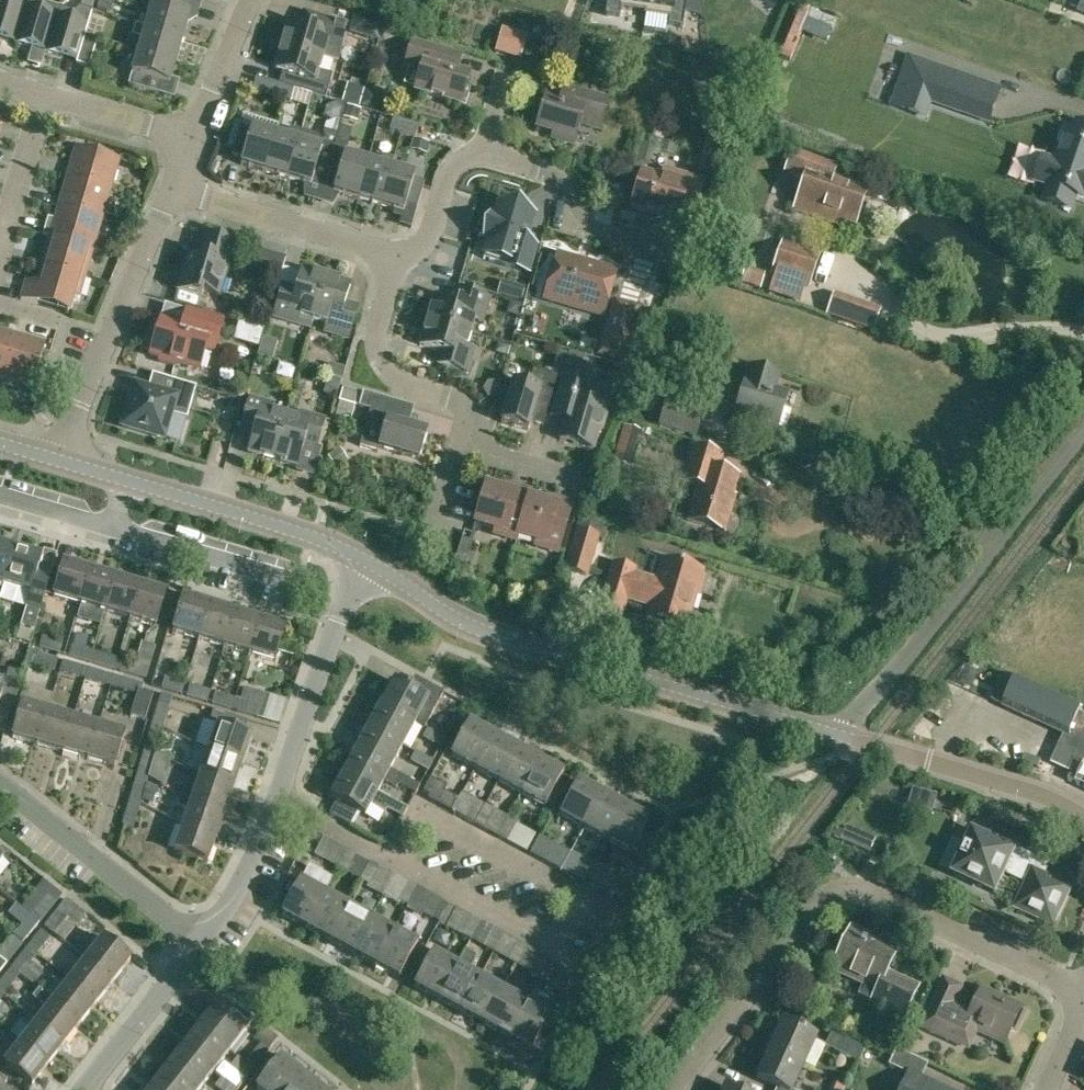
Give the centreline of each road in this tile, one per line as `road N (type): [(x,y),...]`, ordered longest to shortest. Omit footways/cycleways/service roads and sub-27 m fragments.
road 1 (residential): [(673,1089),(818,903),(842,889),(867,891),(1083,990)]
road 2 (tertiary): [(836,736),(477,633),(369,557)]
road 3 (unclassified): [(836,736),(1083,437)]
road 4 (residential): [(60,460),(171,191)]
road 5 (residential): [(386,856),(427,819),(583,901),(556,947)]
road 6 (tertiary): [(1083,815),(1046,794),(836,736)]
road 7 (residential): [(277,799),(369,557)]
road 8 (tertiary): [(369,557),(126,481)]
road 9 (residential): [(200,942),(0,791)]
road 10 (residential): [(457,445),(465,414),(453,400),(391,378),(382,364),(377,341),(392,256)]
road 11 (residential): [(171,191),(392,256)]
road 12 (residential): [(487,154),(559,179),(575,220),(590,229),(658,250)]
road 13 (residential): [(297,586),(111,530)]
road 14 (residential): [(556,947),(386,856)]
road 15 (residential): [(88,1089),(200,942)]
road 16 (residential): [(200,942),(228,904),(277,799)]
road 17 (residential): [(0,254),(43,97)]
road 18 (residential): [(392,256),(426,242),(446,176),(459,161),(487,154)]
road 19 (residential): [(189,141),(248,0)]
road 20 (residential): [(189,141),(43,97)]
road 21 (residential): [(386,856),(277,799)]

